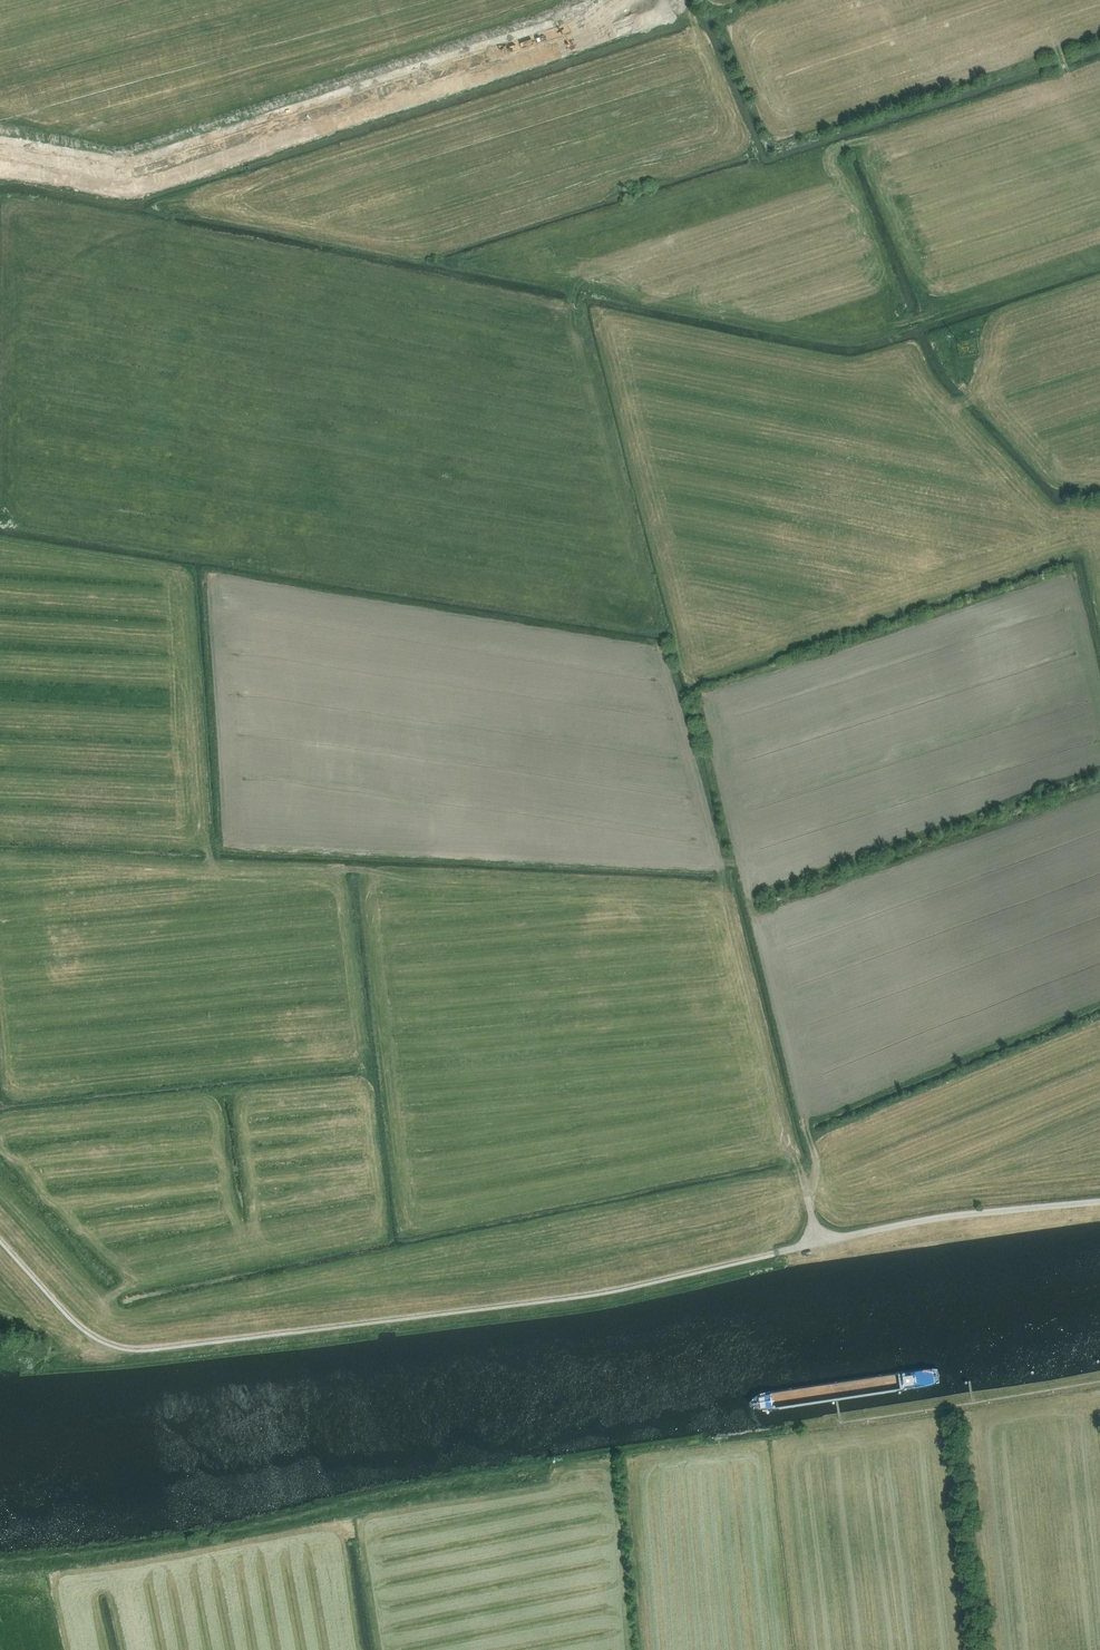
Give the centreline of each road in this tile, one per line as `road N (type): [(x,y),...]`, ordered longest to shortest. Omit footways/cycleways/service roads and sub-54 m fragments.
road 1 (unclassified): [(817,1243),(947,1217),(1099,1203)]

